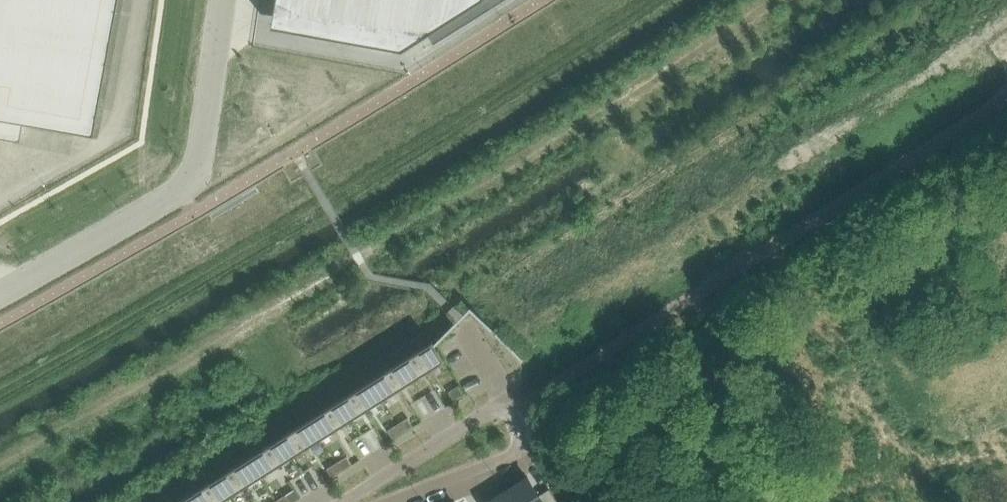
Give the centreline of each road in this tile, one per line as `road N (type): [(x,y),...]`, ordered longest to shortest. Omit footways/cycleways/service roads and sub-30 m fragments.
road 1 (unclassified): [(0,291),(182,195),(198,176),(223,0)]
road 2 (residential): [(389,501),(525,448),(503,402)]
road 3 (residential): [(503,402),(343,501)]

